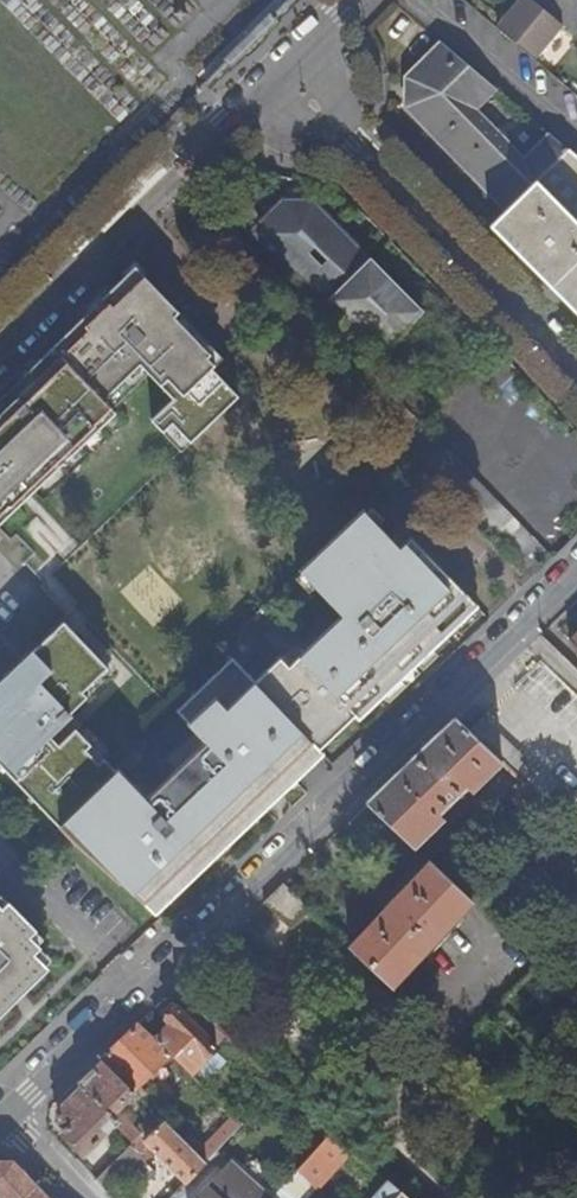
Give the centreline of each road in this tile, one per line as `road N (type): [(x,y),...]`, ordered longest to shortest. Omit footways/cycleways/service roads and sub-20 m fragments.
road 1 (residential): [(136,988),(576,561)]
road 2 (residential): [(279,73),(576,380)]
road 3 (unclassified): [(279,73),(0,342)]
road 4 (residential): [(136,988),(0,858)]
road 5 (residential): [(12,1110),(136,988)]

